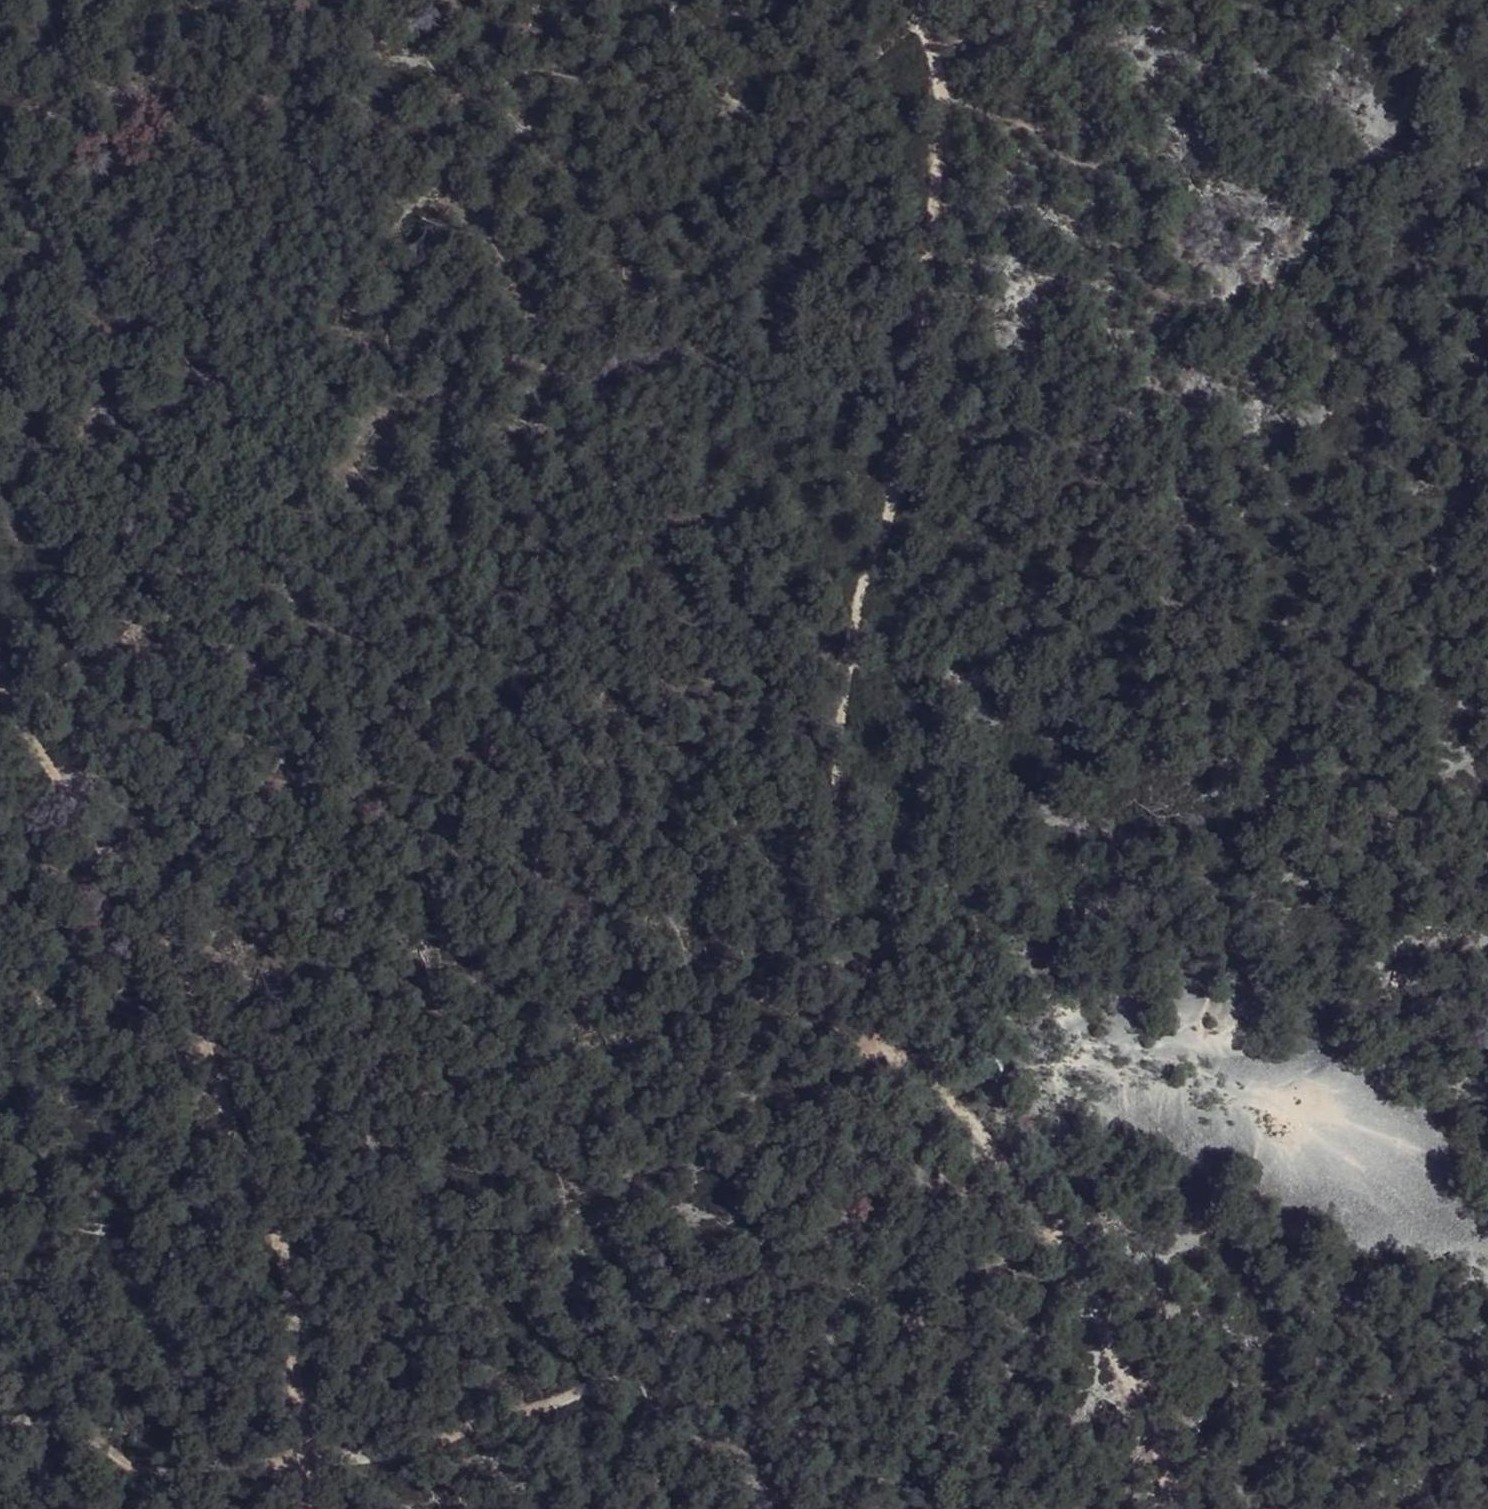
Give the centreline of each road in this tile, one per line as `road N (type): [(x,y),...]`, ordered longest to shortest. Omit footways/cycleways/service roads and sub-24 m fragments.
road 1 (track): [(0,1431),(41,1428),(132,1466),(388,1457),(615,1370),(742,1258),(818,1174),(853,1052),(959,1110),(1070,1258),(1141,1396),(1167,1508)]
road 2 (track): [(911,0),(953,101),(879,549),(837,700),(822,883),(853,1052)]
road 3 (track): [(0,652),(23,705),(160,907),(293,1314),(299,1508)]

